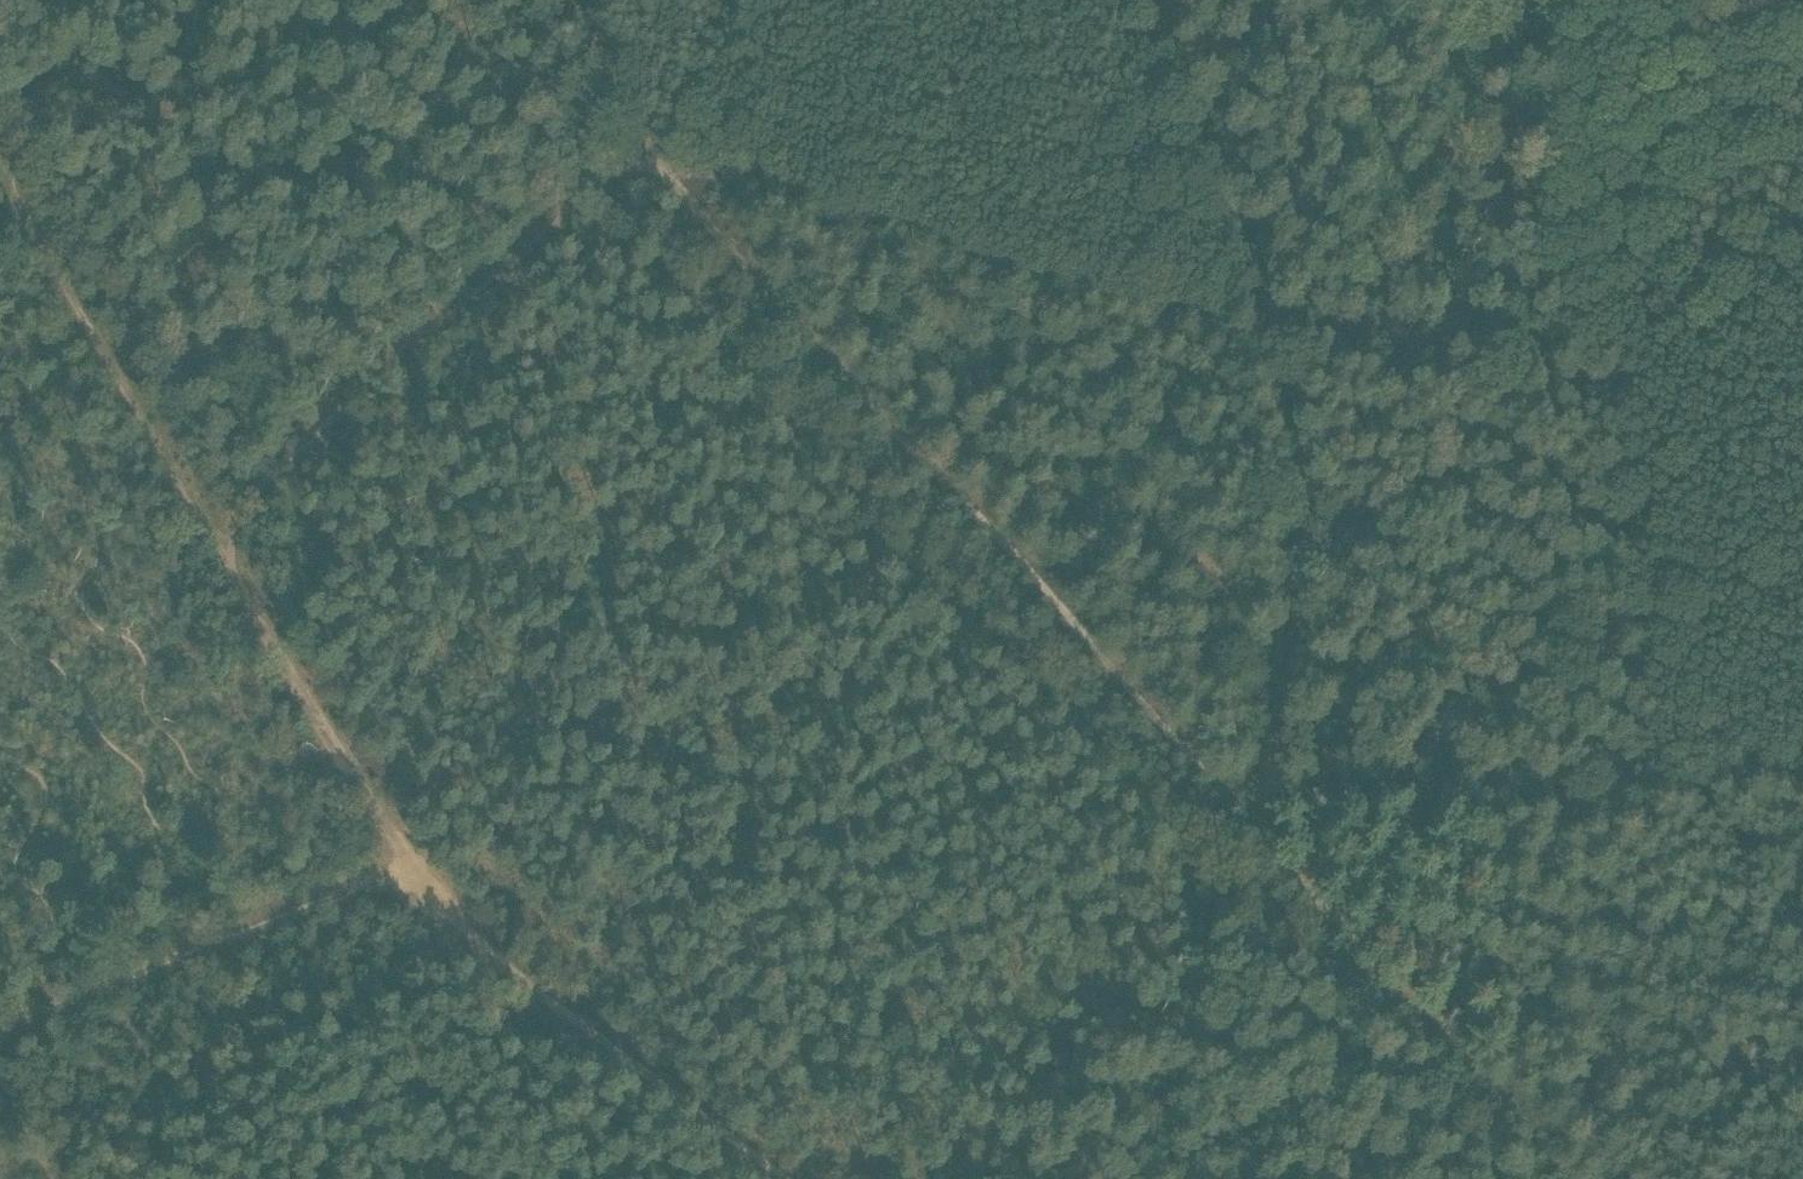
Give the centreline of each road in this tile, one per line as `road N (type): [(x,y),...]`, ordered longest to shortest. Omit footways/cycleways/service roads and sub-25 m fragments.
road 1 (track): [(668,172),(738,262),(1308,894)]
road 2 (track): [(668,172),(1180,322),(1264,330)]
road 3 (track): [(216,541),(642,182),(668,172)]
road 4 (track): [(1264,330),(1376,346),(1553,350),(1668,308),(1802,234)]
road 5 (track): [(1802,788),(1627,816),(1262,811)]
road 6 (track): [(1253,826),(1271,794),(1284,694),(1281,455),(1264,330)]
road 7 (track): [(409,868),(514,971),(780,1178)]
road 8 (track): [(1308,894),(1563,1178)]
road 9 (track): [(216,541),(368,812),(409,868)]
road 10 (track): [(1264,330),(1147,0)]
road 11 (track): [(0,169),(172,461)]
road 12 (track): [(584,0),(668,172)]

